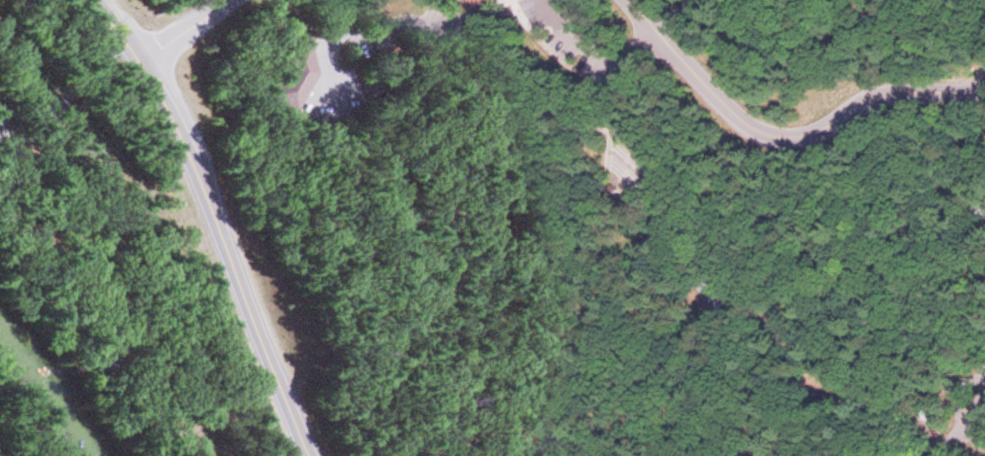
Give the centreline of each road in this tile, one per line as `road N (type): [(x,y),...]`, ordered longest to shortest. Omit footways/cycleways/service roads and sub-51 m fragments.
road 1 (residential): [(100,0),(167,99),(202,170),(310,455)]

